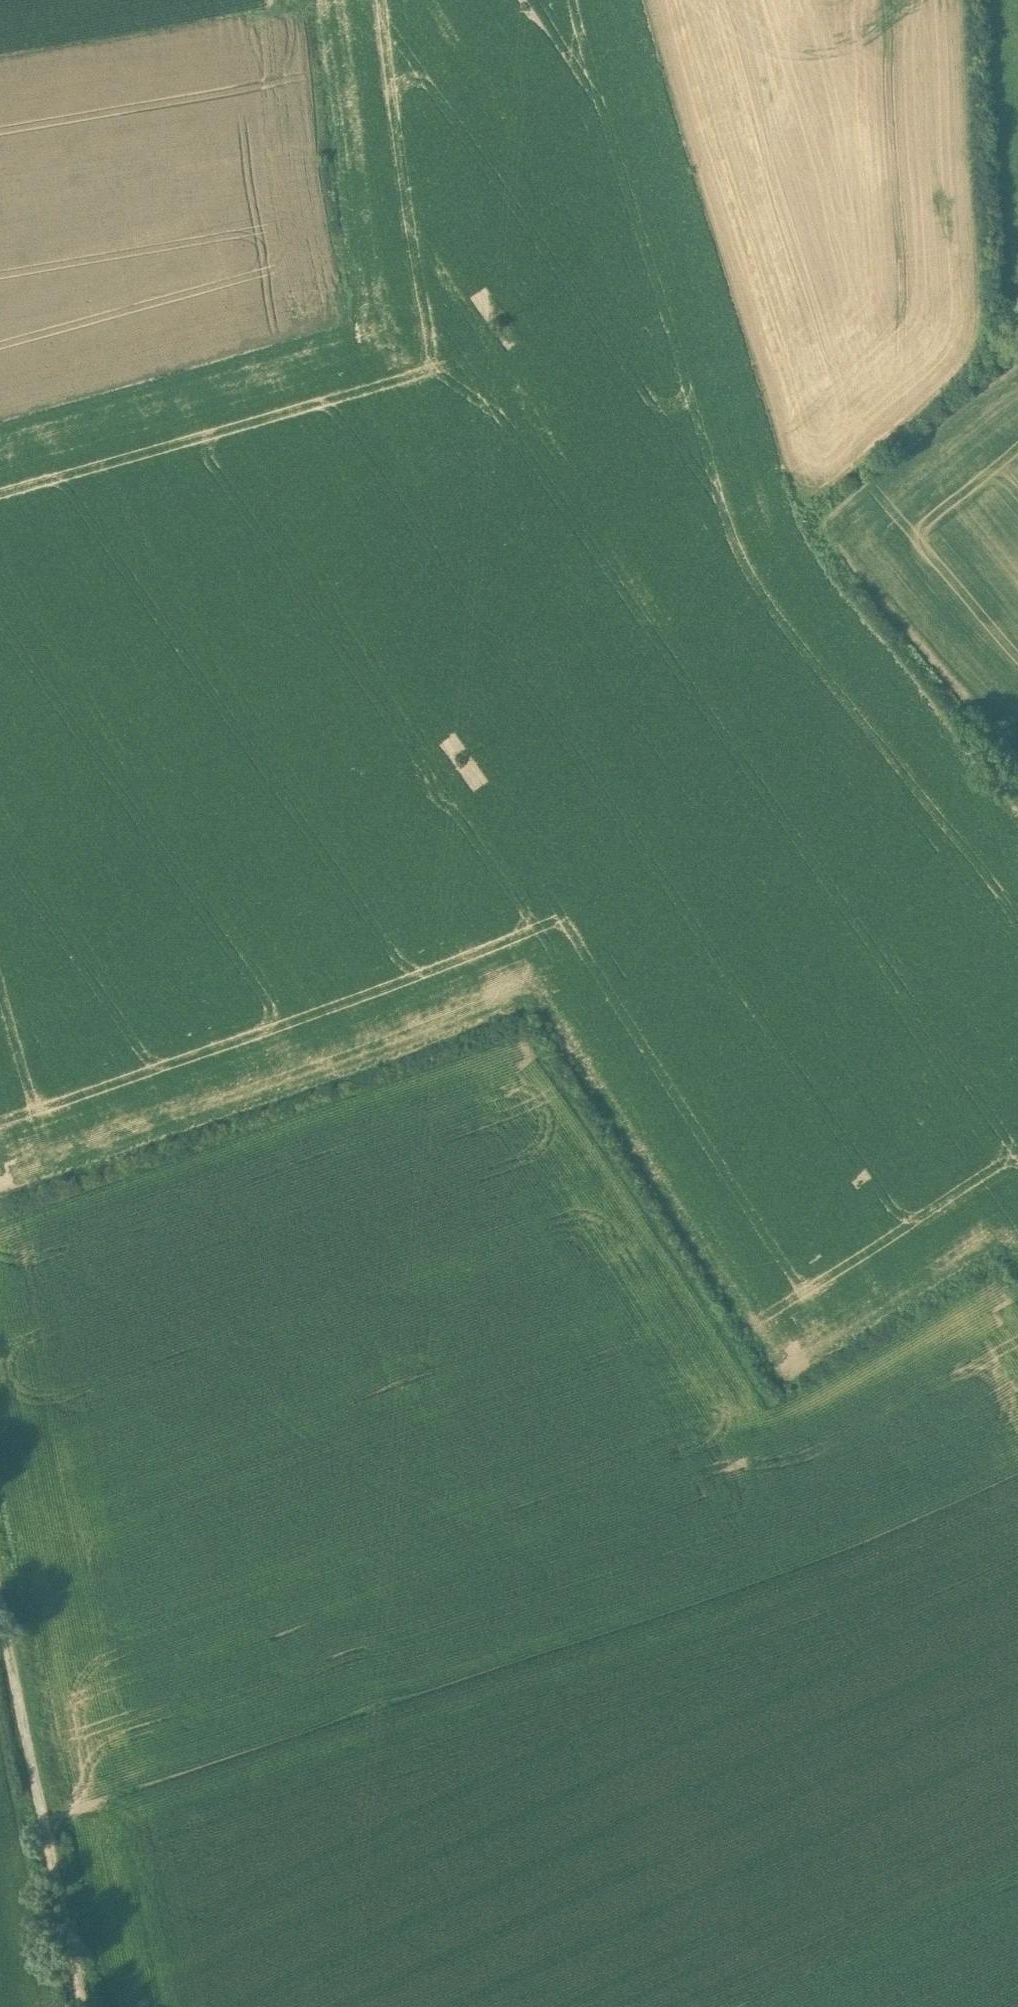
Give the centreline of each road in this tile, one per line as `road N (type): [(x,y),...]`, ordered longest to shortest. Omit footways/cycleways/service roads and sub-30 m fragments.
road 1 (track): [(86,2006),(0,1604)]

